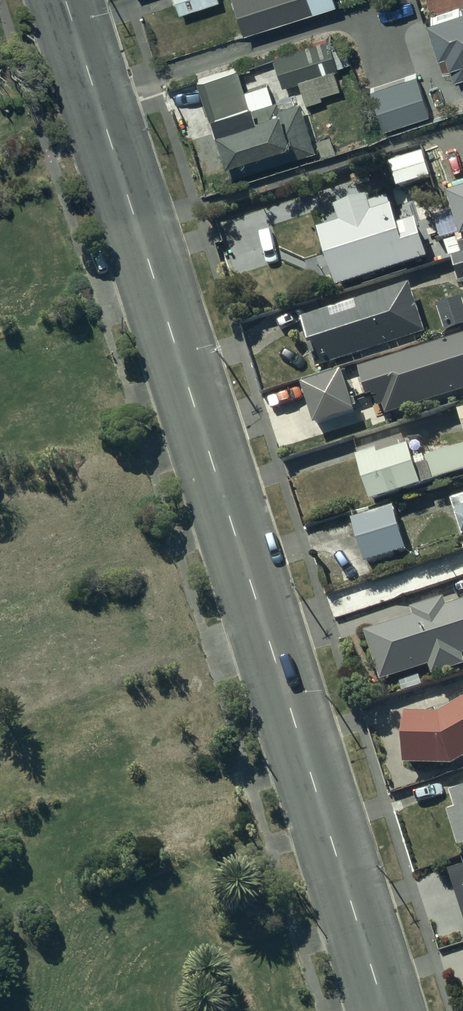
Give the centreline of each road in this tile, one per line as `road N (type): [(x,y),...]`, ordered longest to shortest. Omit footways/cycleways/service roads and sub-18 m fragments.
road 1 (tertiary): [(67,0),(390,1010)]

